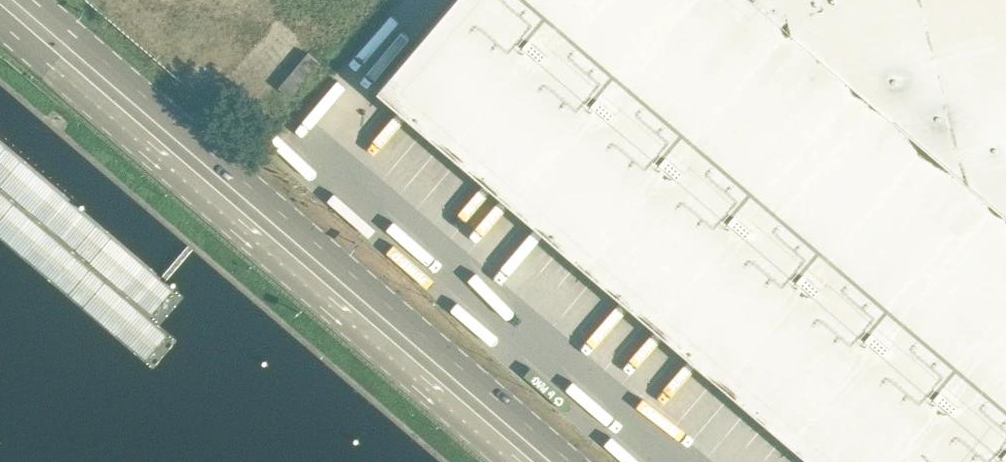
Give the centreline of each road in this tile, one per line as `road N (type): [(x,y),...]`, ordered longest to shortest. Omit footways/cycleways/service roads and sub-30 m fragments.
road 1 (primary): [(569,461),(34,0)]
road 2 (primary): [(0,21),(509,461)]

